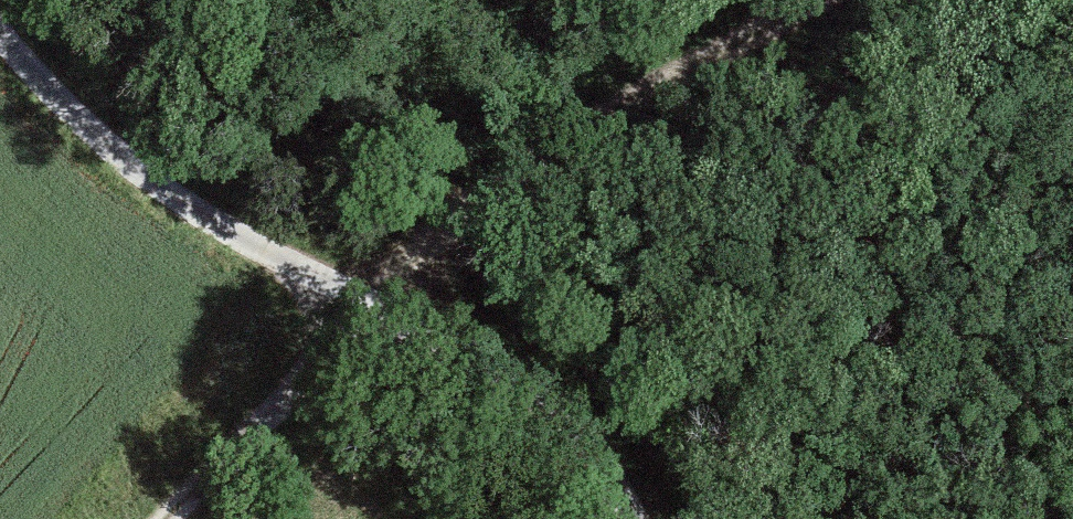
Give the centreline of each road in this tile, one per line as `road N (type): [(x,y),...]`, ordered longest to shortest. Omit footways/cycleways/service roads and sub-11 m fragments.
road 1 (track): [(0,19),(118,154),(296,261),(417,286),(520,372),(638,491),(649,518)]
road 2 (track): [(798,0),(476,194),(302,395),(171,518)]

